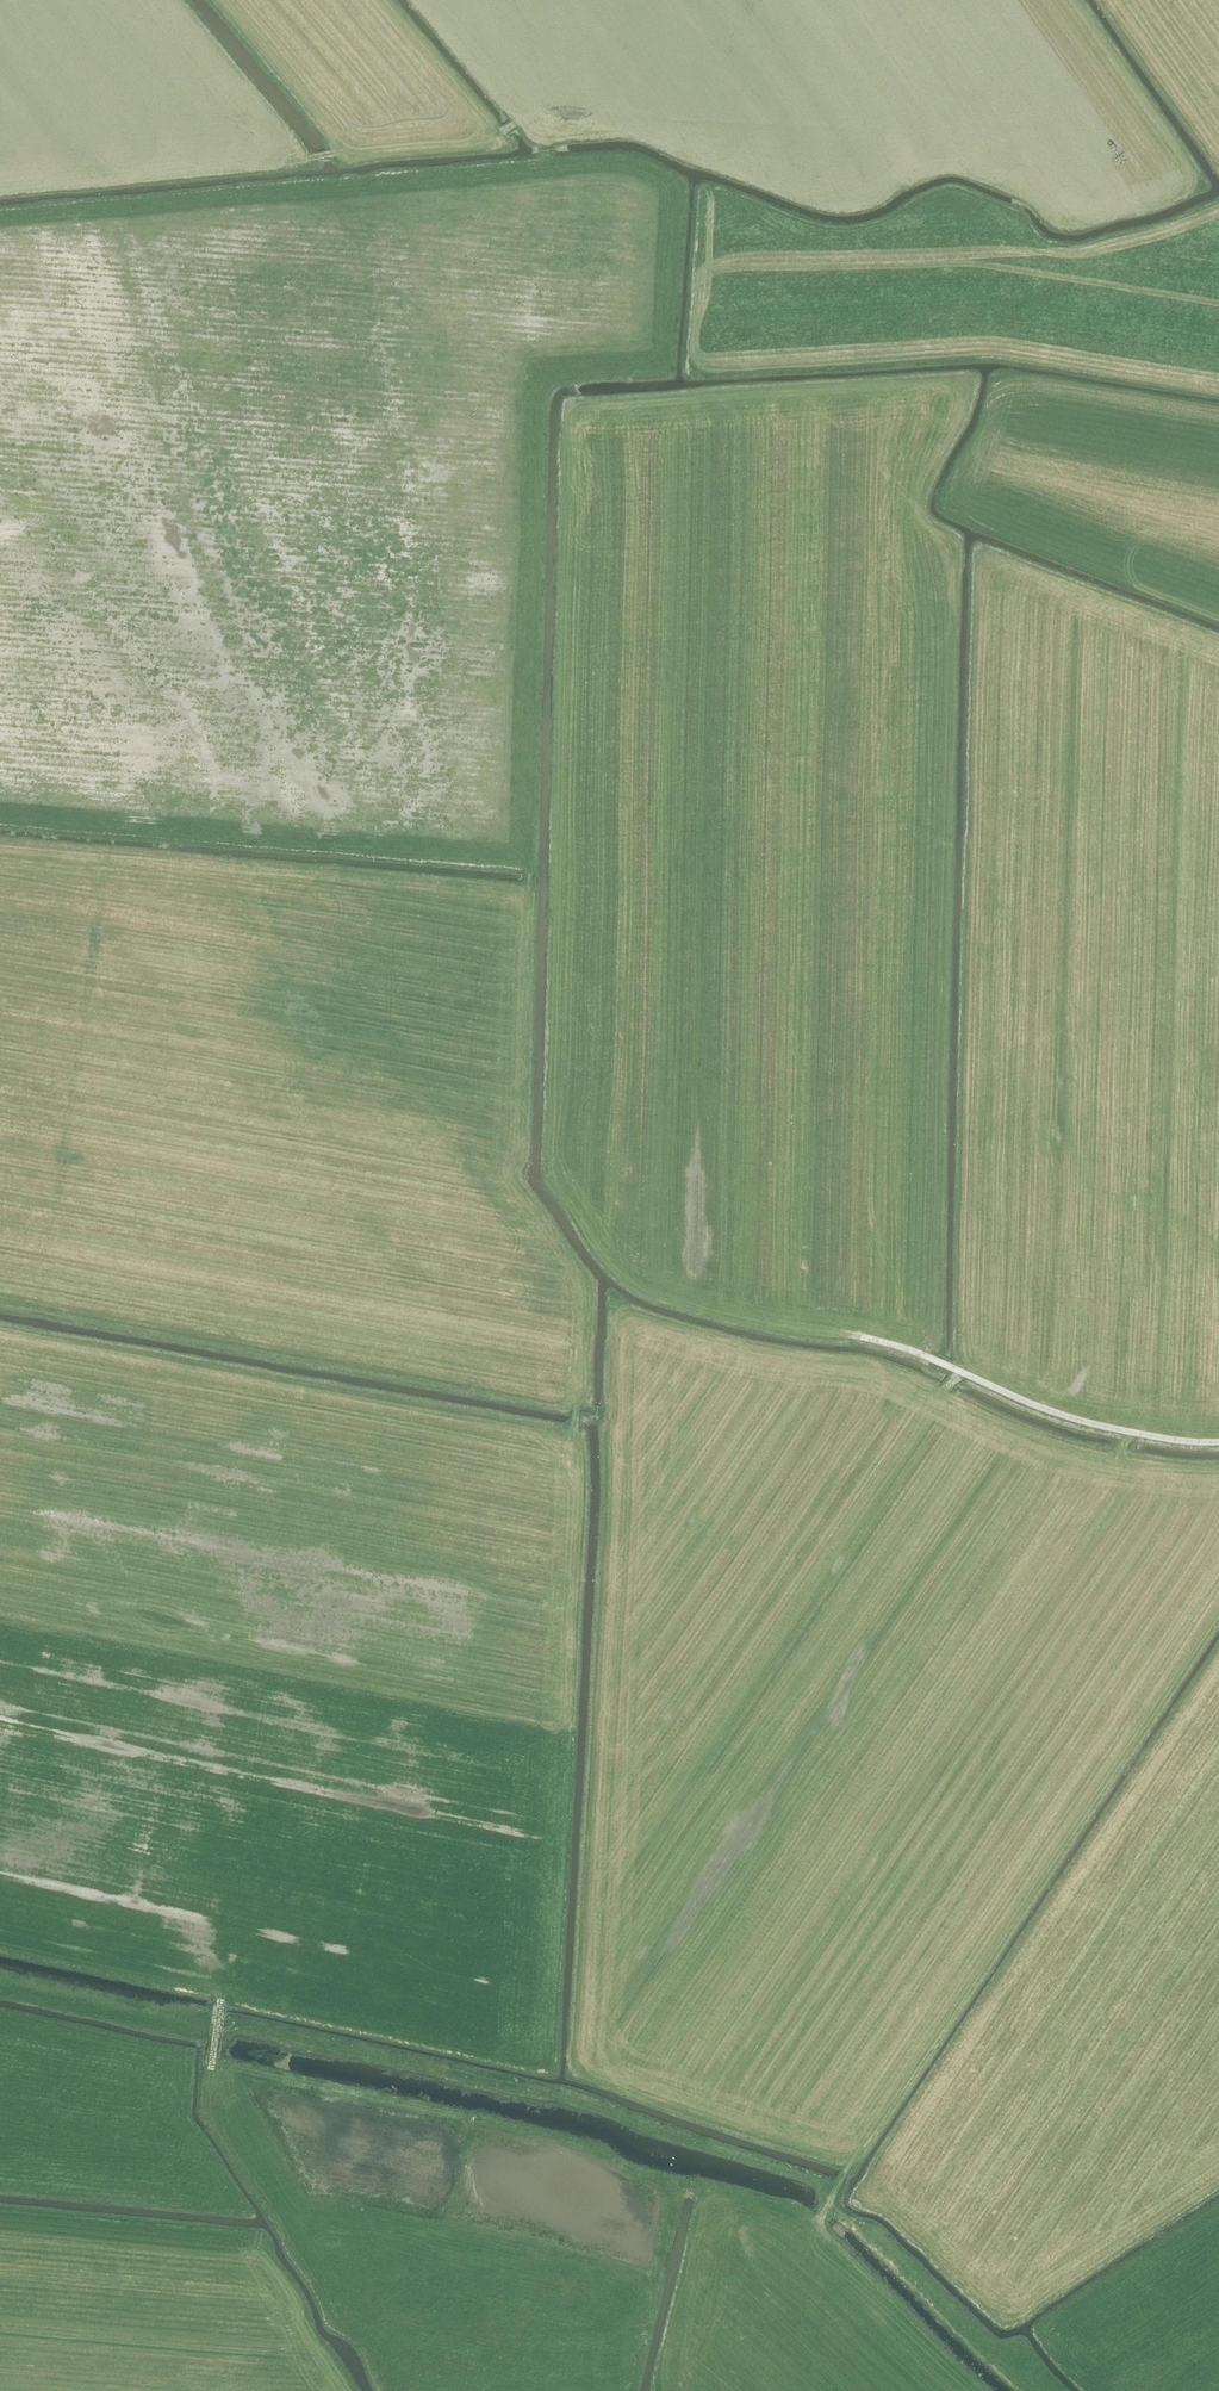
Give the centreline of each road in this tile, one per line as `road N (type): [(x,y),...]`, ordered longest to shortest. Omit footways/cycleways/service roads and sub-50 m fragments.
road 1 (track): [(0,1980),(568,2098),(822,2182),(831,2208),(871,2235),(1038,2390)]
road 2 (track): [(1218,1442),(1079,1420),(914,1352),(831,1332)]

